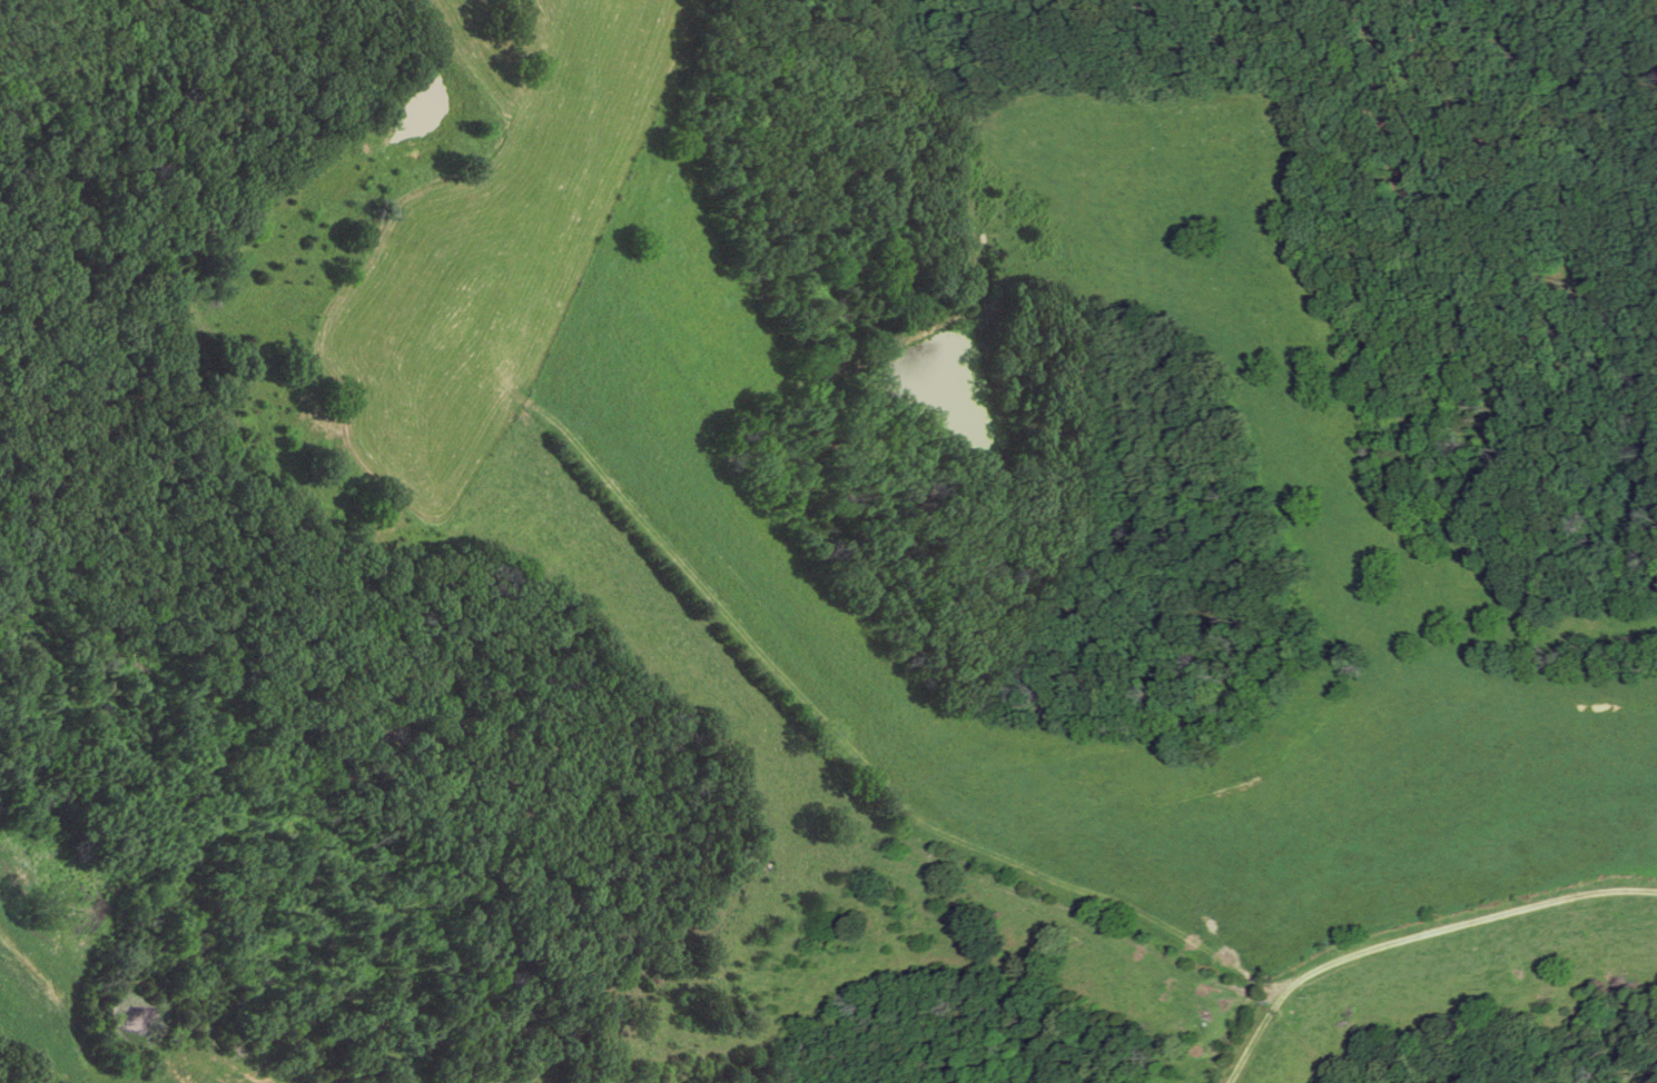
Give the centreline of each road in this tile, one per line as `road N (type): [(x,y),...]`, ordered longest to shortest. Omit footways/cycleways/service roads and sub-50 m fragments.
road 1 (residential): [(1233,1082),(1288,995),(1355,955),(1473,922),(1656,886)]

